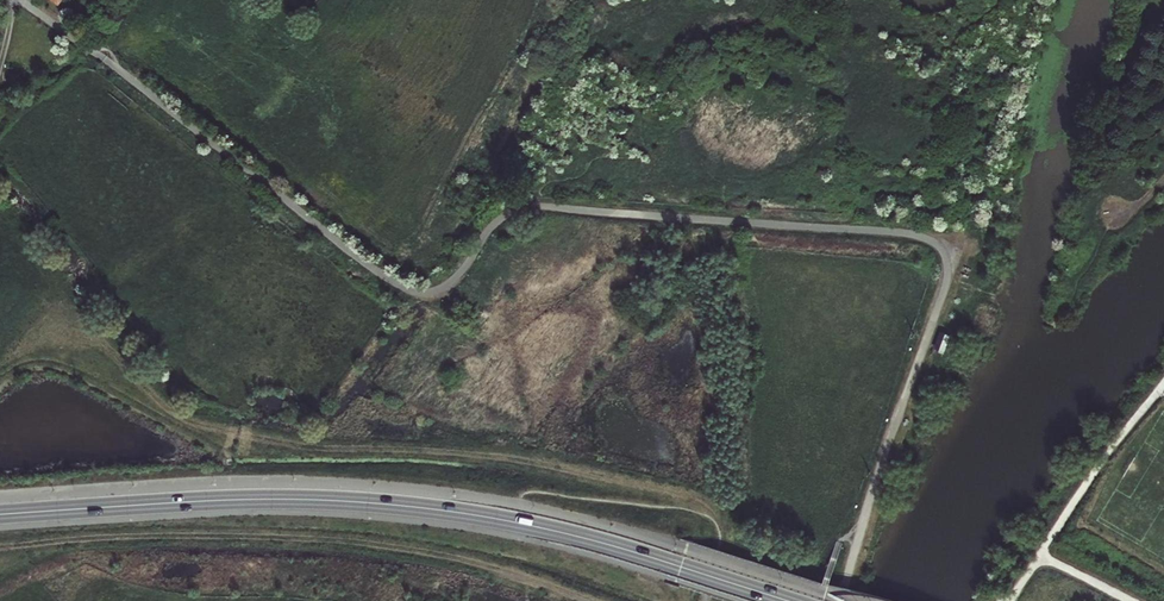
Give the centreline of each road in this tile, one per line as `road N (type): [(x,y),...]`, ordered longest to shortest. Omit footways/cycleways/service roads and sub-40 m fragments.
road 1 (unclassified): [(22,0),(411,290),(447,285),(498,221),(535,207),(910,234),(944,252)]
road 2 (primary): [(798,600),(590,538),(441,509),(252,499),(0,515)]

